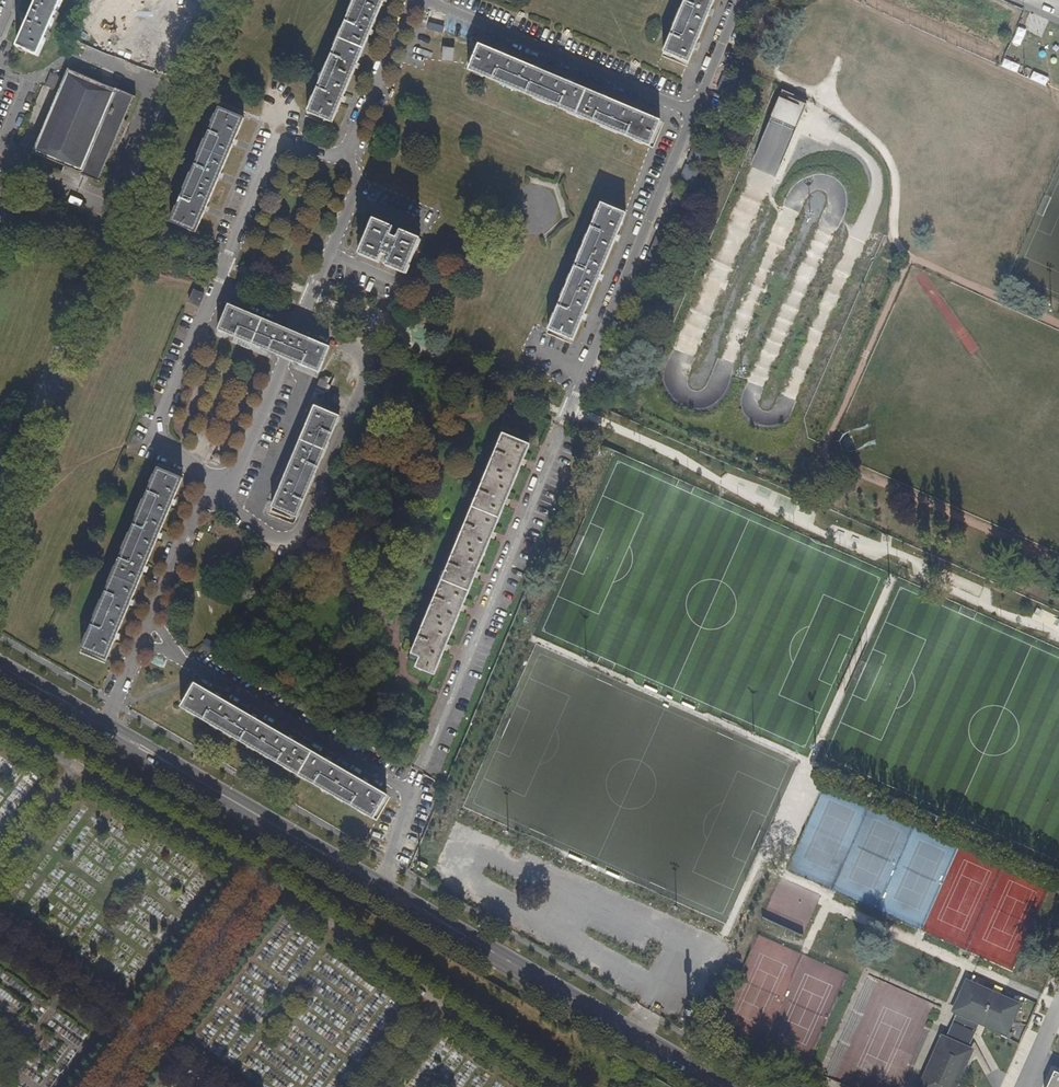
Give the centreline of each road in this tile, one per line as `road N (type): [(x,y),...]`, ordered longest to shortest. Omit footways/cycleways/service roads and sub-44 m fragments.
road 1 (residential): [(424,793),(693,111)]
road 2 (secondary): [(725,1086),(382,887)]
road 3 (residential): [(217,490),(286,545),(308,523),(366,374),(343,337),(302,321)]
road 4 (secondary): [(382,887),(102,728)]
road 5 (residential): [(424,793),(141,643)]
road 6 (tertiary): [(121,218),(0,502)]
road 7 (residential): [(693,111),(426,0)]
road 8 (tertiary): [(214,0),(121,218)]
road 9 (residential): [(215,289),(160,421),(217,490)]
road 10 (residential): [(346,158),(287,145),(269,151),(215,289)]
road 11 (residential): [(302,321),(237,478),(217,490)]
road 12 (residential): [(141,643),(201,501),(217,490)]
road 13 (residential): [(414,0),(346,158)]
road 14 (residential): [(121,218),(0,165)]
road 15 (residential): [(693,111),(740,0)]

